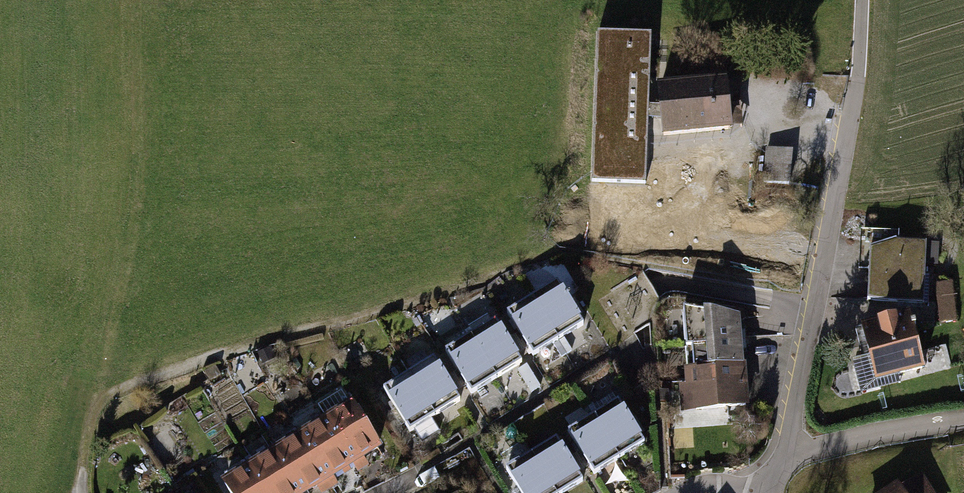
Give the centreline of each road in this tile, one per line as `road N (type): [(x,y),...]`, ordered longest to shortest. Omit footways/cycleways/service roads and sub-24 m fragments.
road 1 (residential): [(761,487),(786,454),(818,297),(857,90),(861,0)]
road 2 (track): [(786,454),(963,419)]

